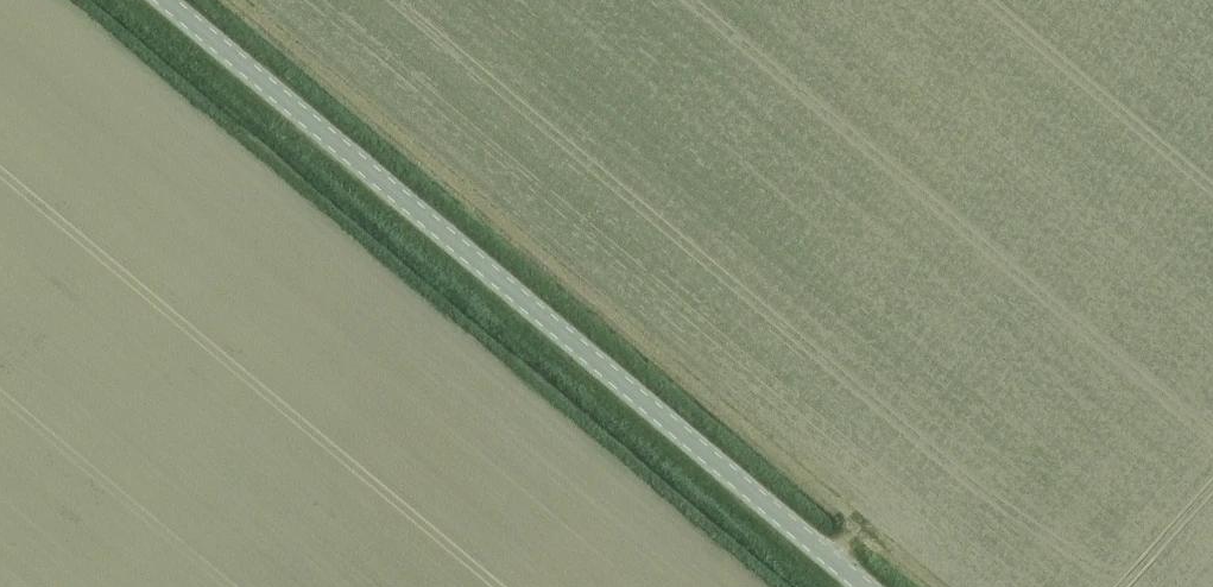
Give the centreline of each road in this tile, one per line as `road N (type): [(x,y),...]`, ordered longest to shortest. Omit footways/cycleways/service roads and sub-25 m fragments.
road 1 (tertiary): [(859,586),(158,0)]

